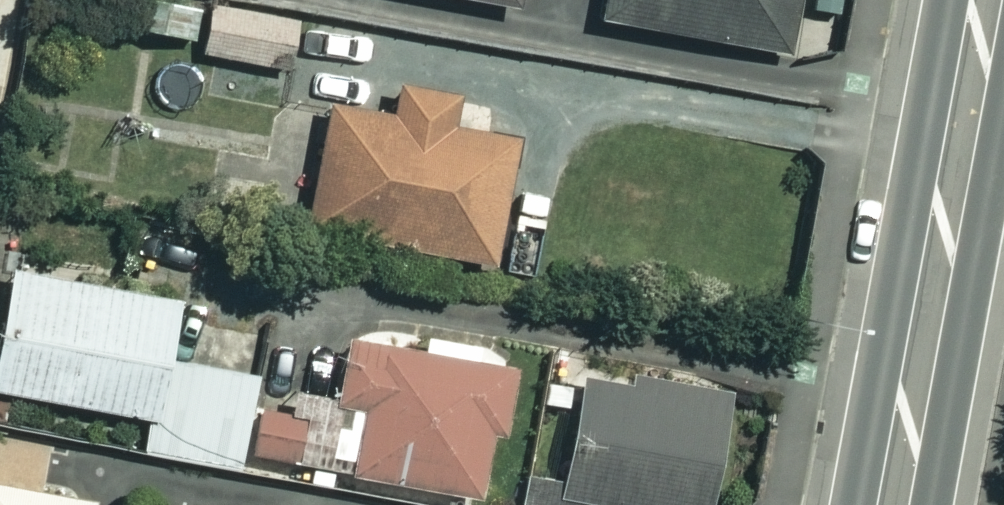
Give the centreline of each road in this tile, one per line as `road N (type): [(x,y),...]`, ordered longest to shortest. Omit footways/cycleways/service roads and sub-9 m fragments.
road 1 (trunk): [(894,504),(986,0)]

